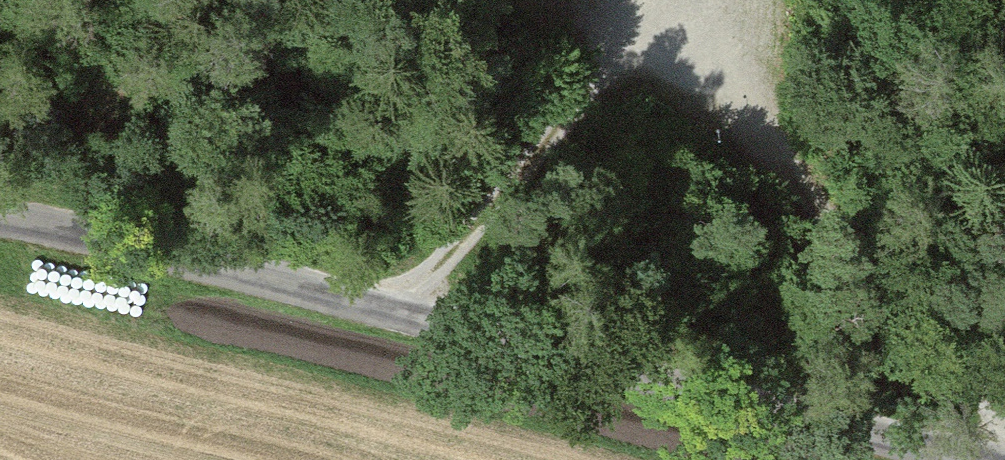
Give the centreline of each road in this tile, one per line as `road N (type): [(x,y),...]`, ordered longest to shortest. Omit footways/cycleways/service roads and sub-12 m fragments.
road 1 (unclassified): [(0,218),(62,225),(968,459)]
road 2 (track): [(1004,437),(971,381),(813,203),(691,17),(593,93),(390,311)]

